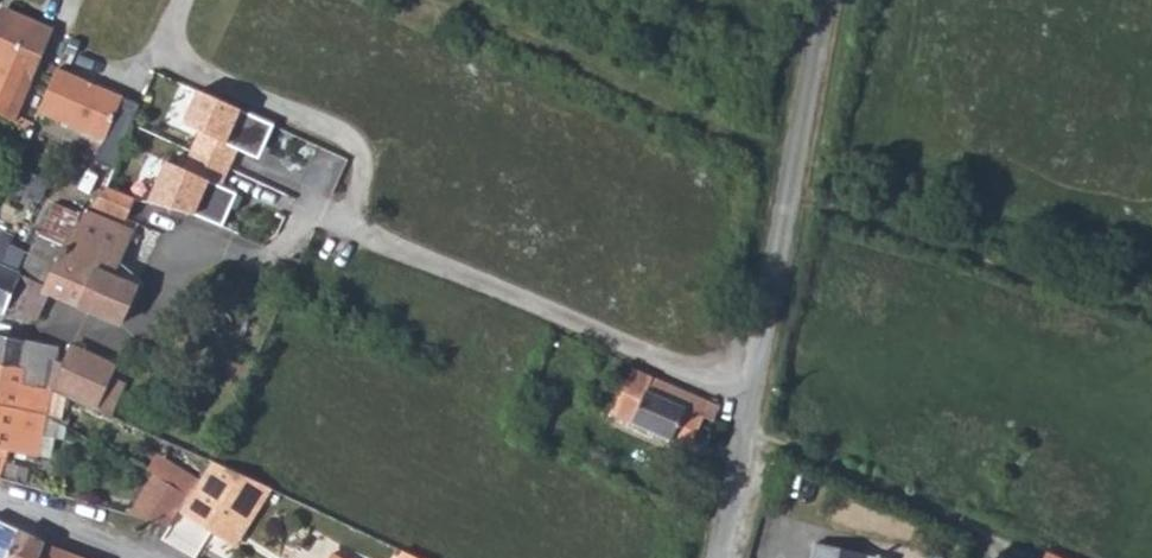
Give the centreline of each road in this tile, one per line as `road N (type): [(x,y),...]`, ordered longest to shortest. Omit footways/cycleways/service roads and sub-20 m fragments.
road 1 (residential): [(722,557),(825,0)]
road 2 (track): [(750,391),(651,364),(361,237)]
road 3 (residential): [(0,506),(125,557)]

